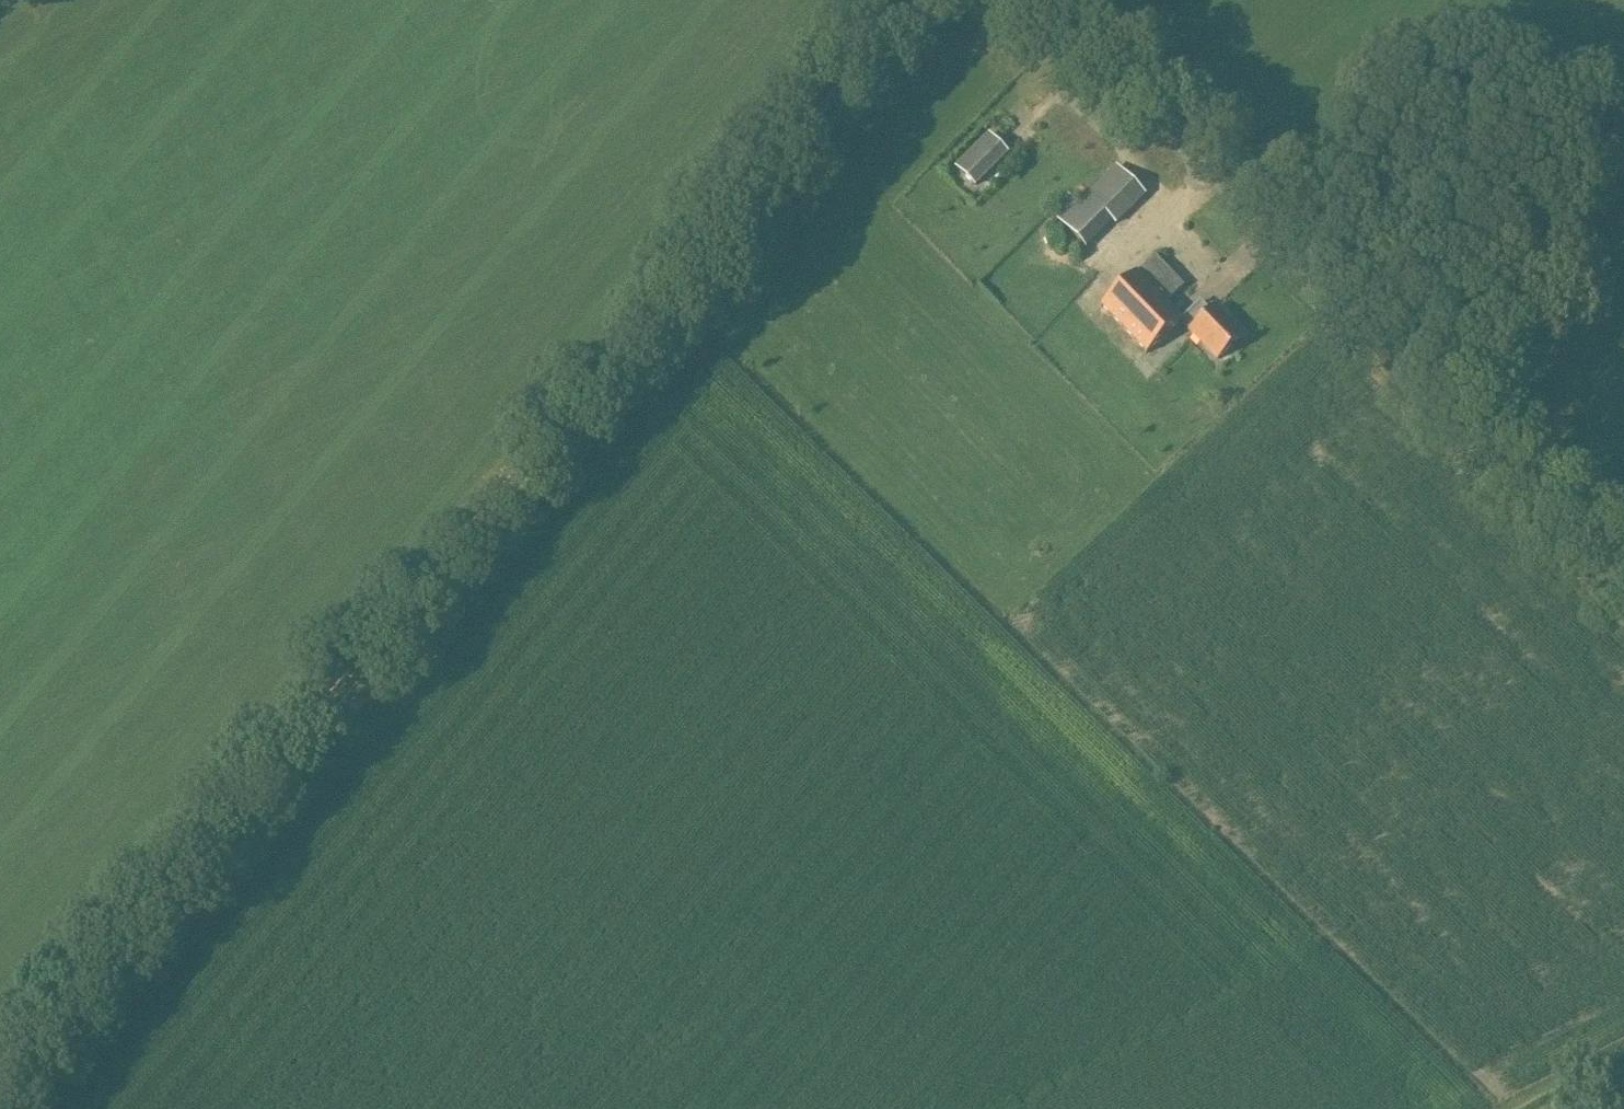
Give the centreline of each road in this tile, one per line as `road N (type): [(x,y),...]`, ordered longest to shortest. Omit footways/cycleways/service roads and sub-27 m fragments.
road 1 (track): [(0,1071),(527,469),(919,0)]
road 2 (unclassified): [(1623,587),(1035,0)]

